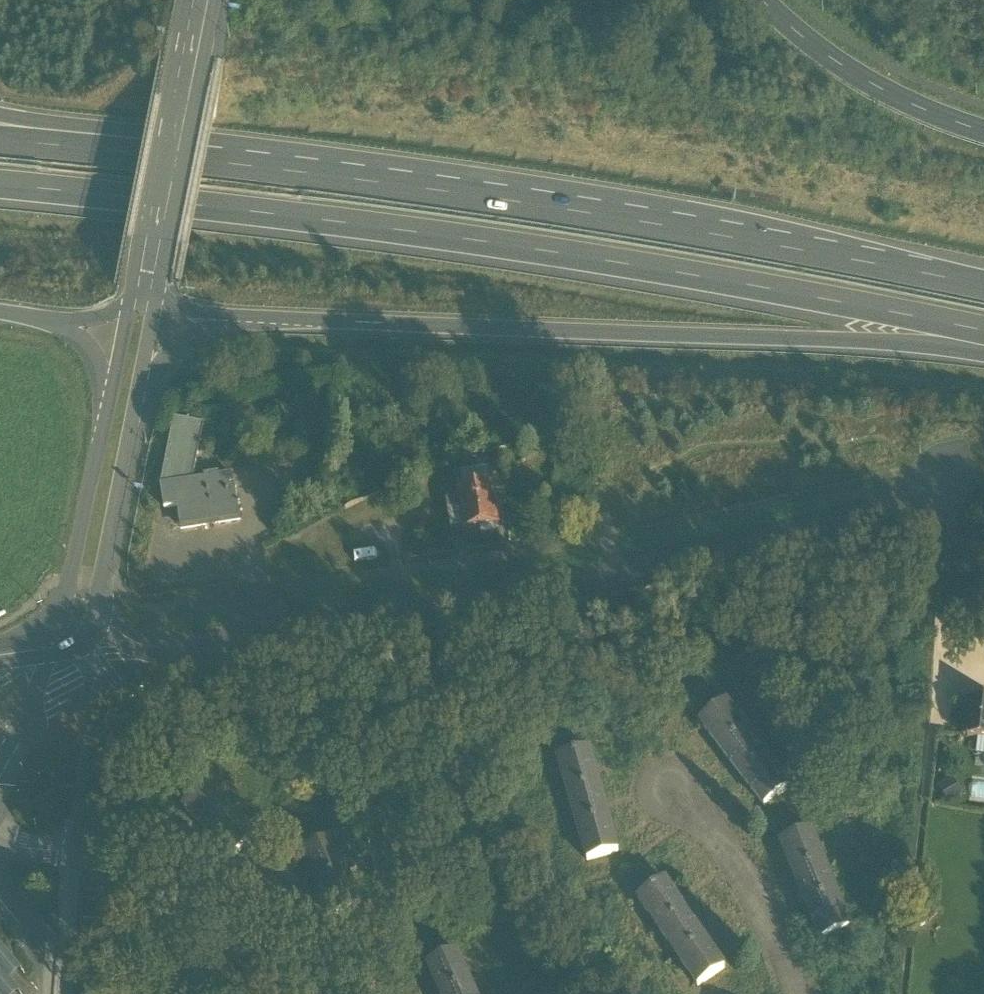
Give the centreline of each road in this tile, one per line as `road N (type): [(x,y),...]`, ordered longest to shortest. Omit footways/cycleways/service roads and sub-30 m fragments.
road 1 (motorway): [(0,175),(470,228),(983,321)]
road 2 (unclassified): [(73,629),(158,650),(558,587),(881,515),(936,498),(946,480)]
road 3 (motorway): [(983,273),(569,196),(228,149)]
road 4 (motorway): [(235,320),(910,331),(983,339)]
road 5 (secondary): [(205,0),(146,288)]
road 6 (secondary): [(763,0),(874,86),(983,132)]
road 7 (motorway): [(228,149),(96,115),(0,105)]
road 8 (motorway): [(228,149),(0,127)]
road 9 (tertiary): [(73,629),(101,584),(132,423)]
road 10 (tertiary): [(103,421),(68,580),(73,629)]
road 11 (motorway): [(132,423),(174,347),(235,320)]
road 12 (tertiary): [(146,288),(127,319),(103,421)]
road 13 (tertiary): [(132,423),(152,325),(146,288)]
road 14 (motorway): [(50,322),(88,343),(103,421)]

